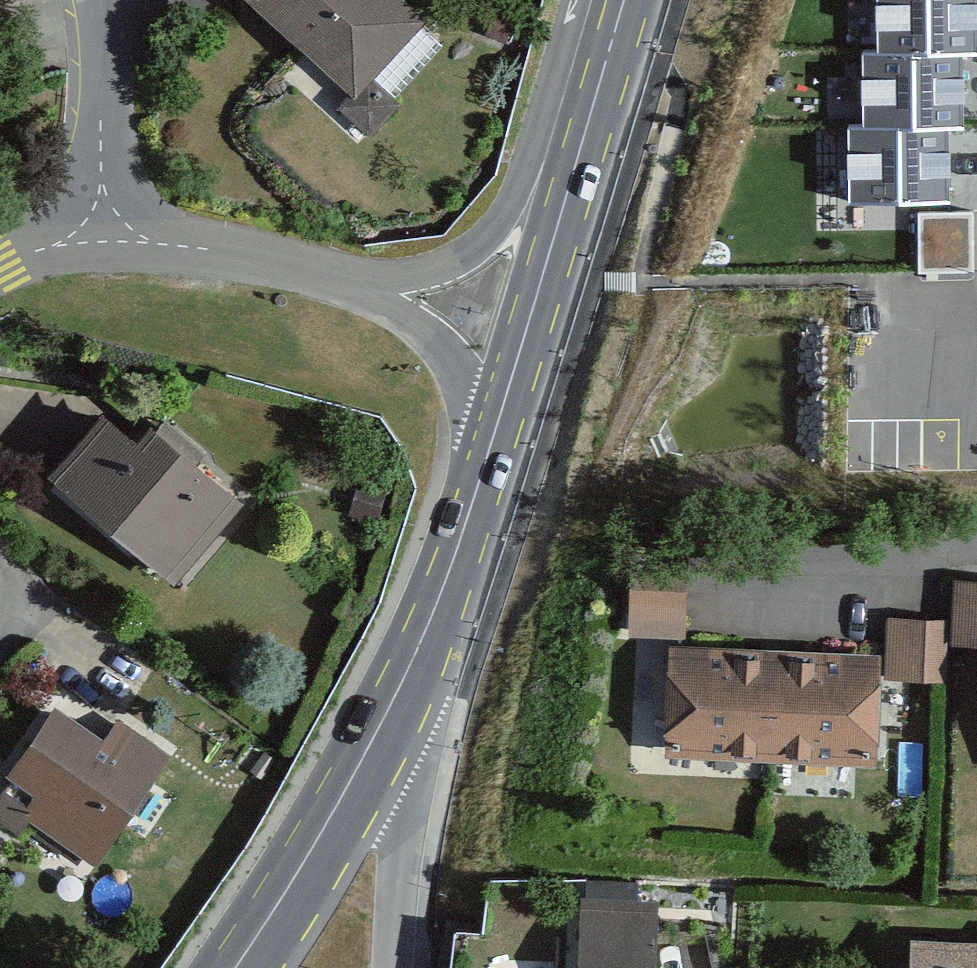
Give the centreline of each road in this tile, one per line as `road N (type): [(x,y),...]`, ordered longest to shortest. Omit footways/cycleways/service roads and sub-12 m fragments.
road 1 (unclassified): [(100,240),(211,250),(309,271),(475,311),(529,335)]
road 2 (secondary): [(413,659),(323,833),(233,967)]
road 3 (secondary): [(628,0),(529,335)]
road 4 (secondary): [(529,335),(413,659)]
road 5 (unclassified): [(393,967),(396,883),(420,744),(413,659)]
road 6 (unclassified): [(99,0),(106,58),(100,240)]
road 7 (residential): [(976,554),(747,599)]

